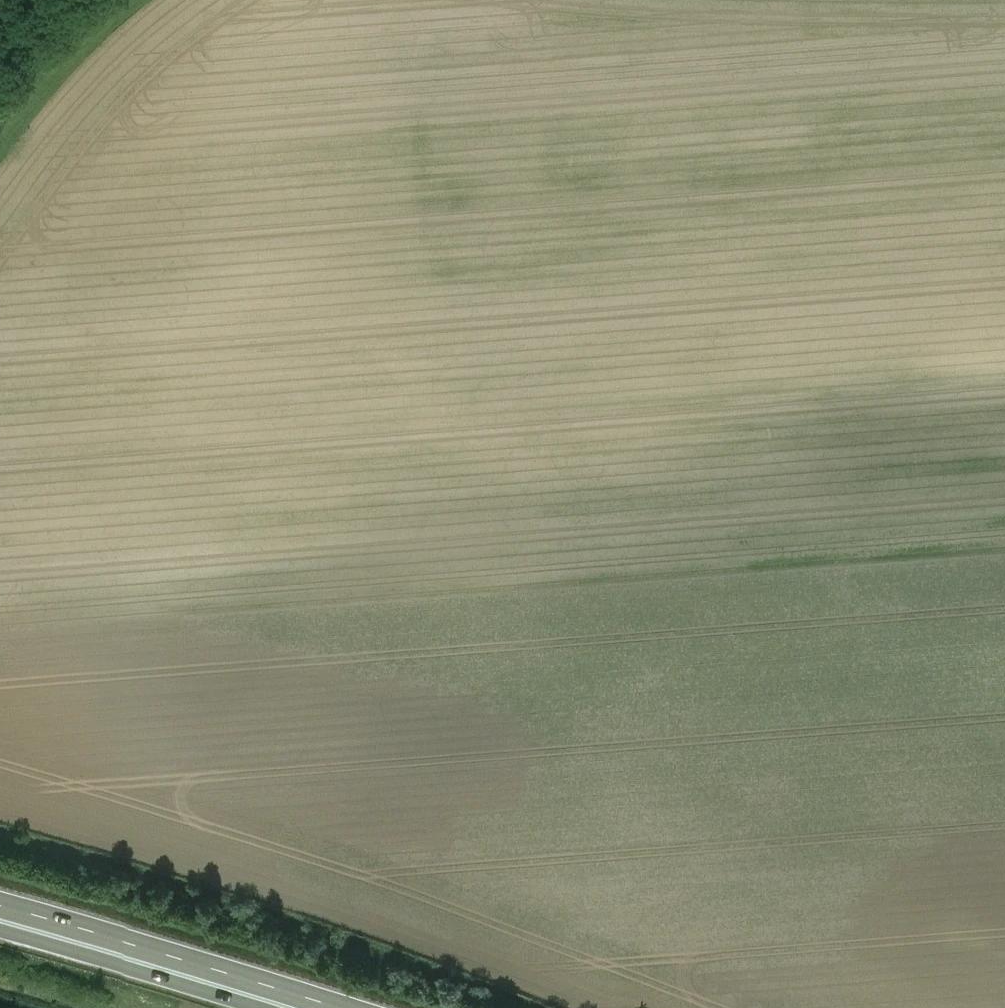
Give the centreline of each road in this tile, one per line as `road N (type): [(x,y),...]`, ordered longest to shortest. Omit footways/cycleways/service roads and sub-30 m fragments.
road 1 (trunk): [(355,1007),(0,898)]
road 2 (trunk): [(0,926),(270,1007)]

